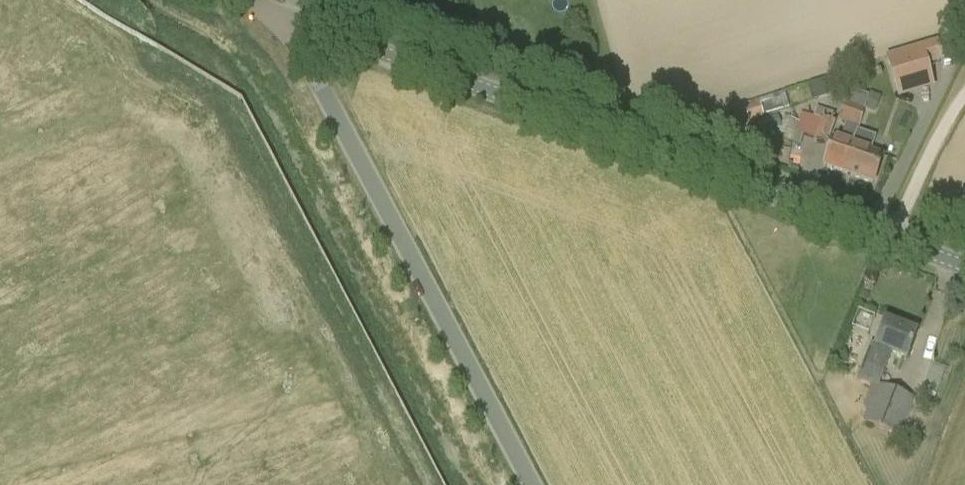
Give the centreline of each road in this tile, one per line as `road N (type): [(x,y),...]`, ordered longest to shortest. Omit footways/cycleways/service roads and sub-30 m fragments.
road 1 (unclassified): [(964,266),(300,23)]
road 2 (unclassified): [(531,484),(319,81),(300,23)]

